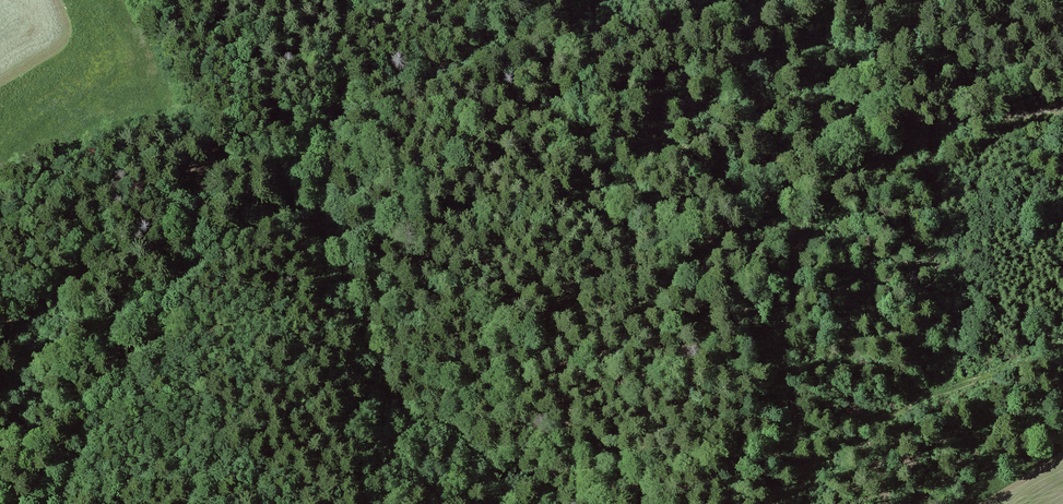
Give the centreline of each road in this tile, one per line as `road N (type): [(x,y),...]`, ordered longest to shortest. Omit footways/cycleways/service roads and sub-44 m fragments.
road 1 (track): [(0,335),(99,246),(234,173),(308,158),(365,105),(472,59),(555,0)]
road 2 (track): [(48,503),(157,323),(209,261),(253,228),(320,210),(333,129),(331,74),(353,0)]
road 3 (track): [(589,399),(645,306),(725,238),(844,177),(963,131),(1062,116)]
road 4 (track): [(1062,349),(876,418),(772,503)]

